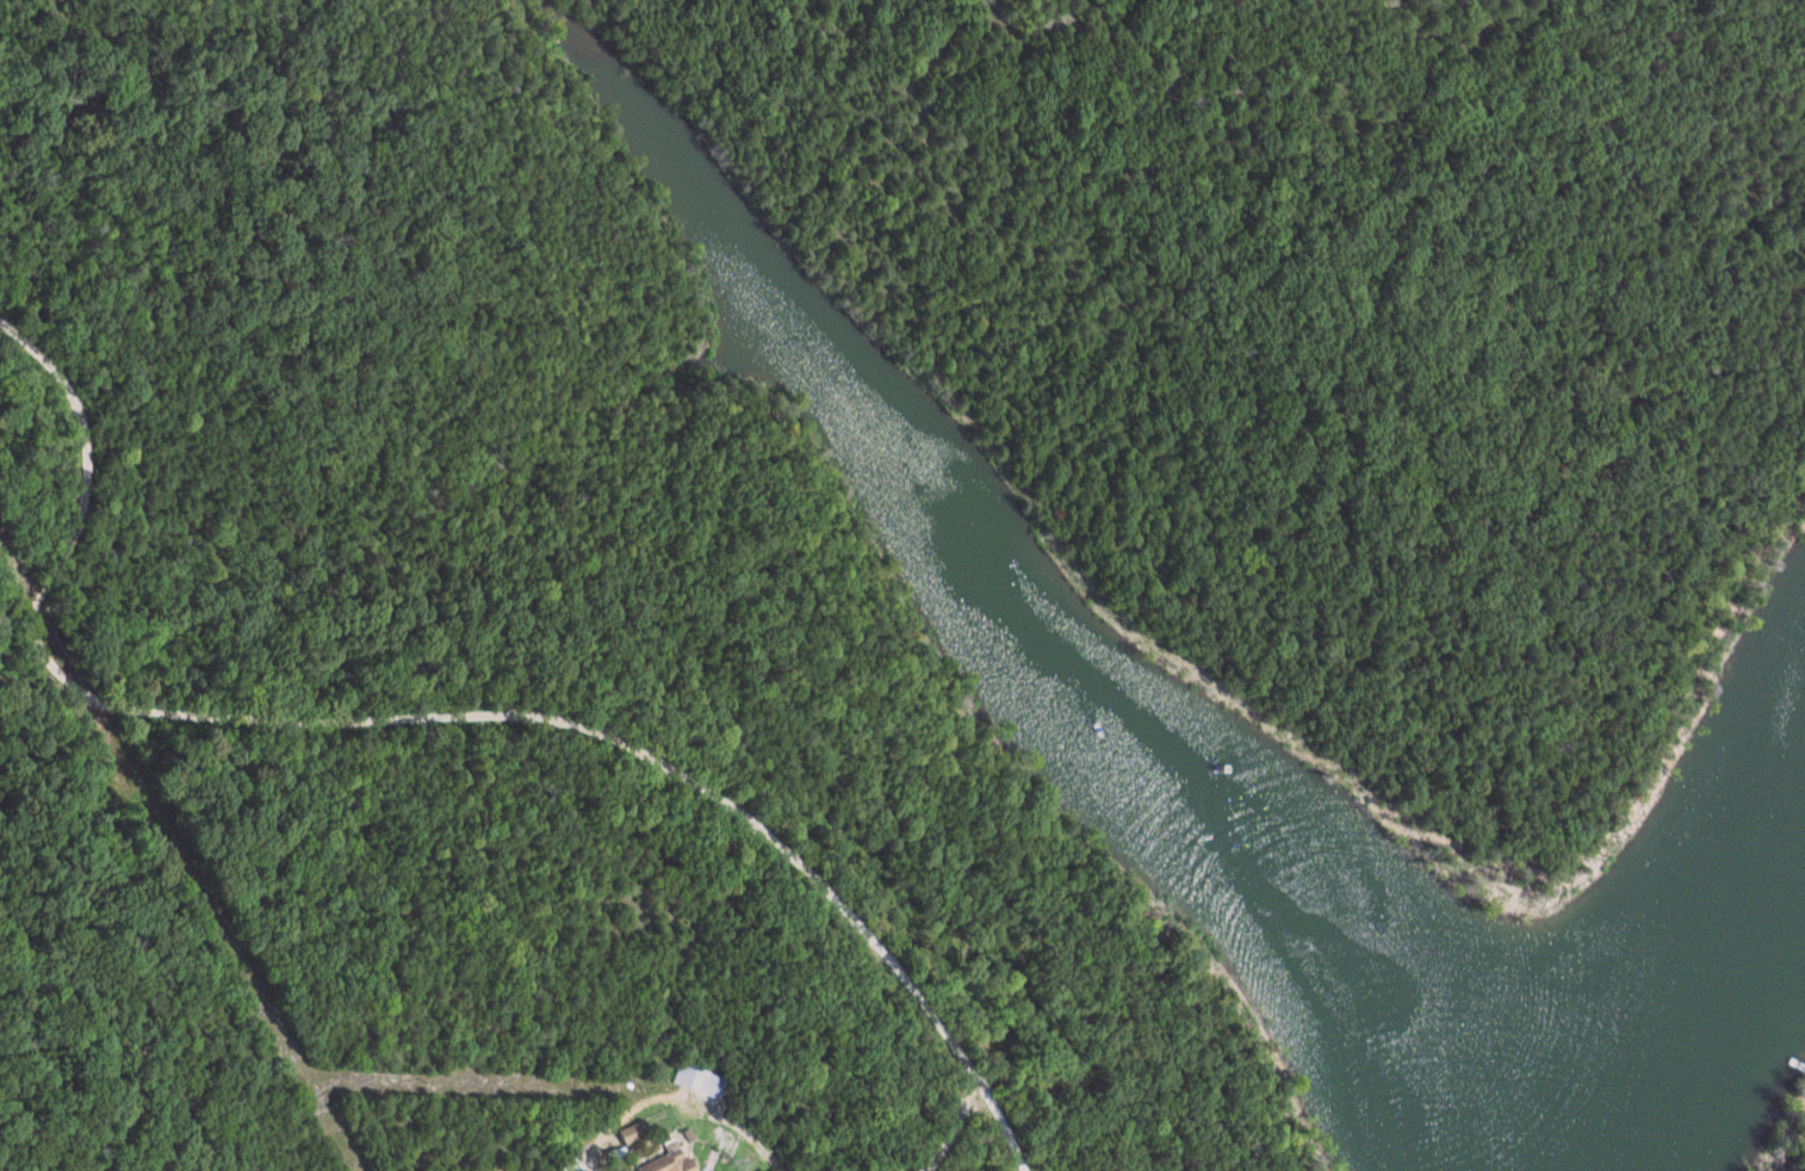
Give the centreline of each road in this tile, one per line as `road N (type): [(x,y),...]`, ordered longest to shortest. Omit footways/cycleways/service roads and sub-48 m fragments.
road 1 (residential): [(0,336),(31,359),(64,408),(70,490),(63,533),(29,613),(36,661),(60,682),(99,702),(139,710),(516,717),(608,736),(722,806),(793,865),(923,1011),(1023,1170)]
road 2 (residential): [(608,1170),(579,1142),(593,1119),(659,1086),(726,1103),(790,1170)]

